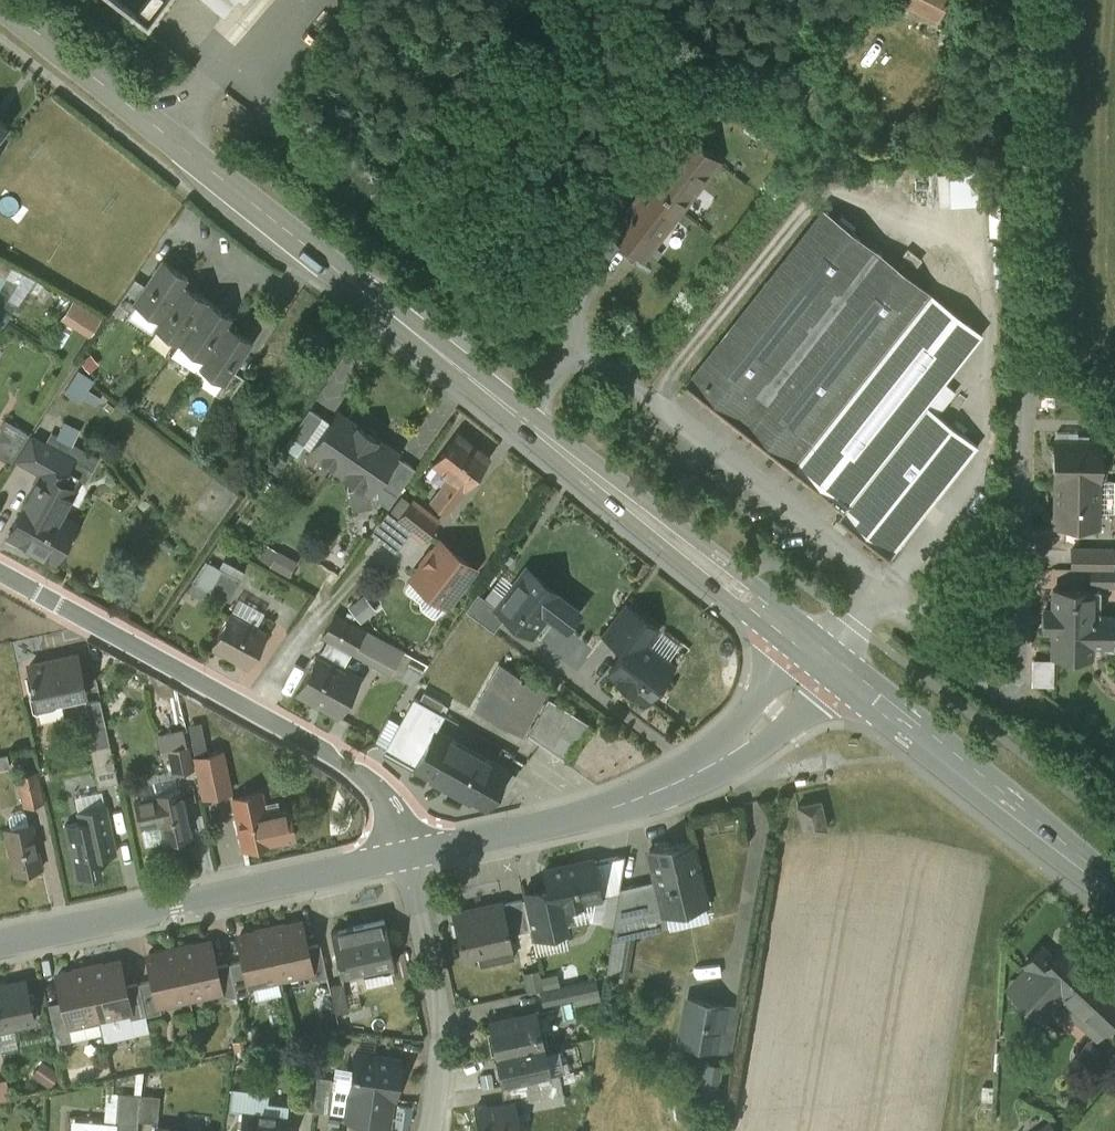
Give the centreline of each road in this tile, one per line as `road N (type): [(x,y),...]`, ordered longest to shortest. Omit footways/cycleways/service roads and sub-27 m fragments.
road 1 (tertiary): [(0,2),(824,657)]
road 2 (unclassified): [(824,657),(875,585),(982,673),(1004,686),(1019,676),(1030,0)]
road 3 (residential): [(403,855),(388,800),(362,773),(0,572)]
road 4 (tertiary): [(824,657),(778,720),(743,749),(636,805),(403,855)]
road 5 (tertiary): [(403,855),(0,941)]
road 6 (tertiary): [(1114,886),(824,657)]
road 7 (residential): [(403,855),(440,1044),(428,1130)]

